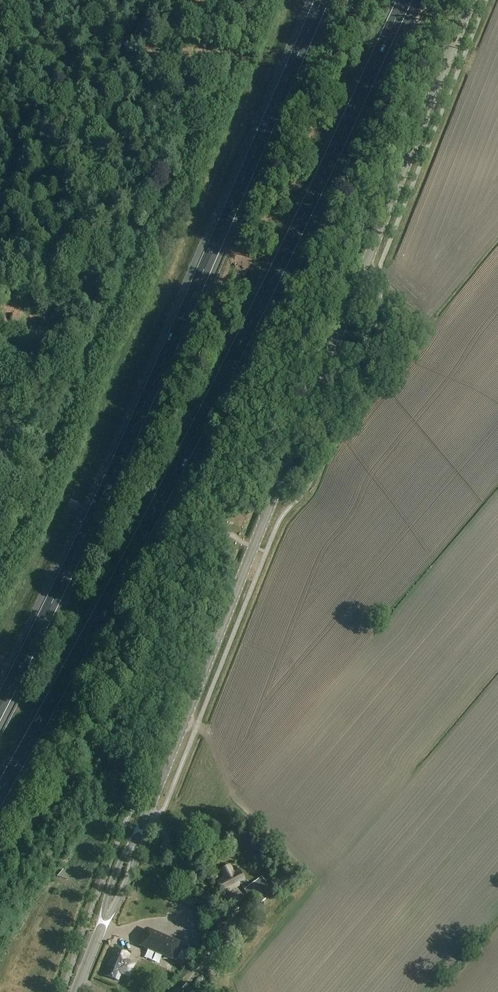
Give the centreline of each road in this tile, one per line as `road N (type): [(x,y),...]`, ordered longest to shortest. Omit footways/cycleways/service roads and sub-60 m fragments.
road 1 (secondary): [(135,844),(471,0)]
road 2 (motorway): [(0,796),(164,494),(404,0)]
road 3 (motorway): [(321,0),(113,473),(0,705)]

